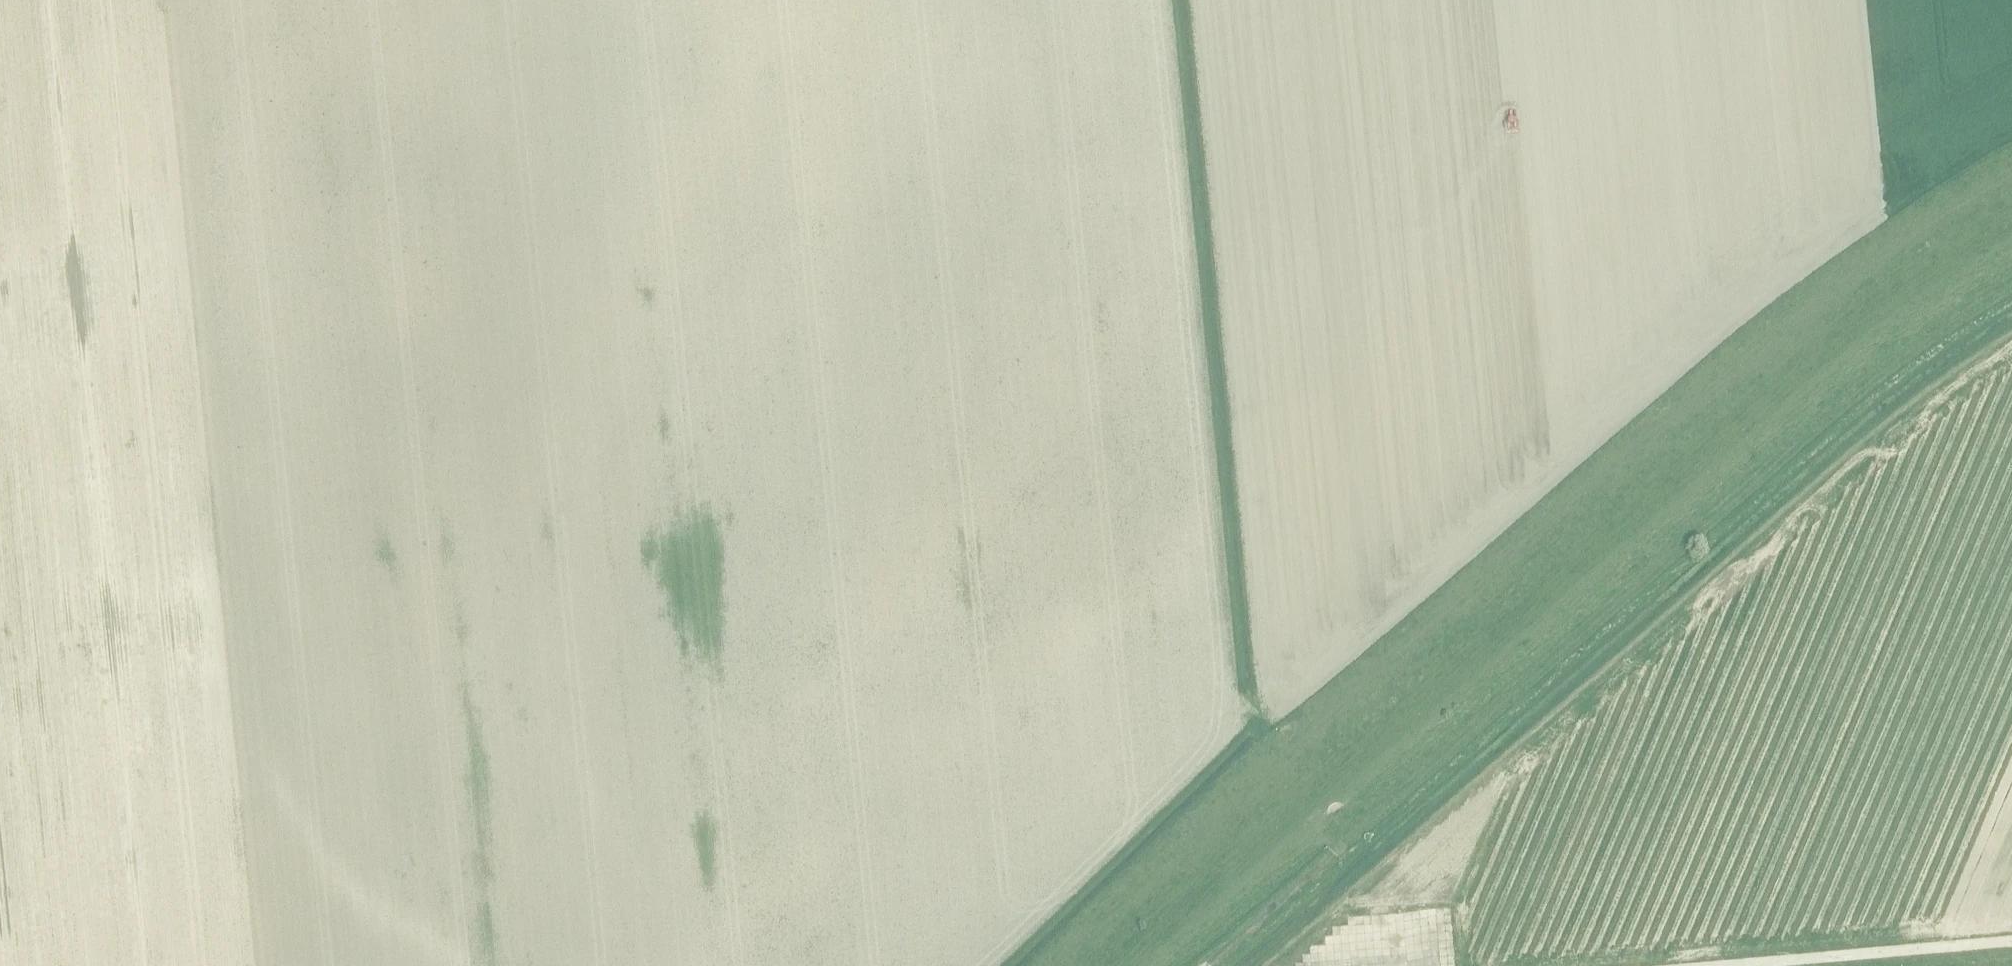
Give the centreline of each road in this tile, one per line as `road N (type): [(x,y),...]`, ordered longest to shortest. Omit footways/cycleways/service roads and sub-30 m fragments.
road 1 (unclassified): [(1682,965),(2011,937)]

